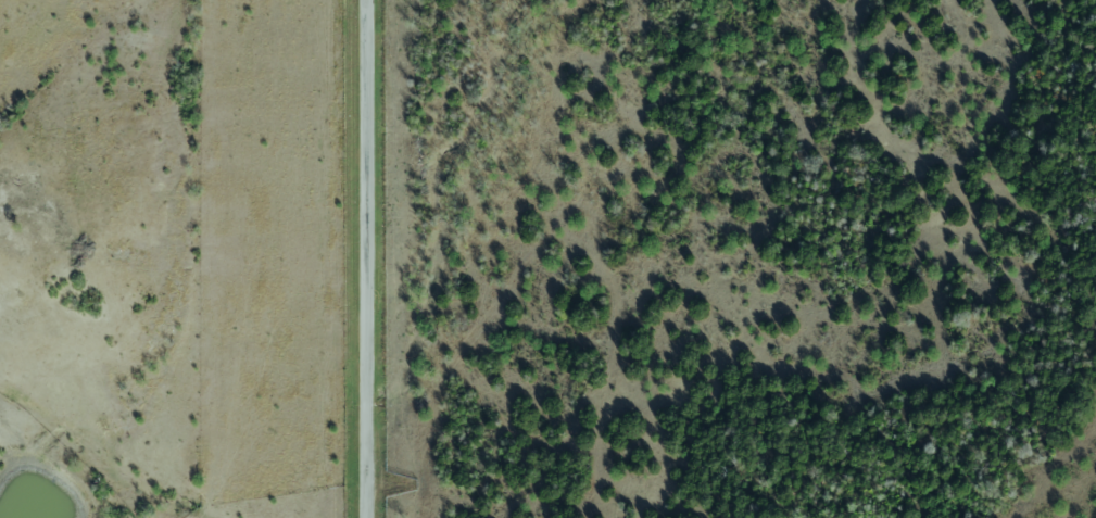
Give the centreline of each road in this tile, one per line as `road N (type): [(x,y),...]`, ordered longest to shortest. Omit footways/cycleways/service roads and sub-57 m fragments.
road 1 (tertiary): [(367,0),(367,517)]

